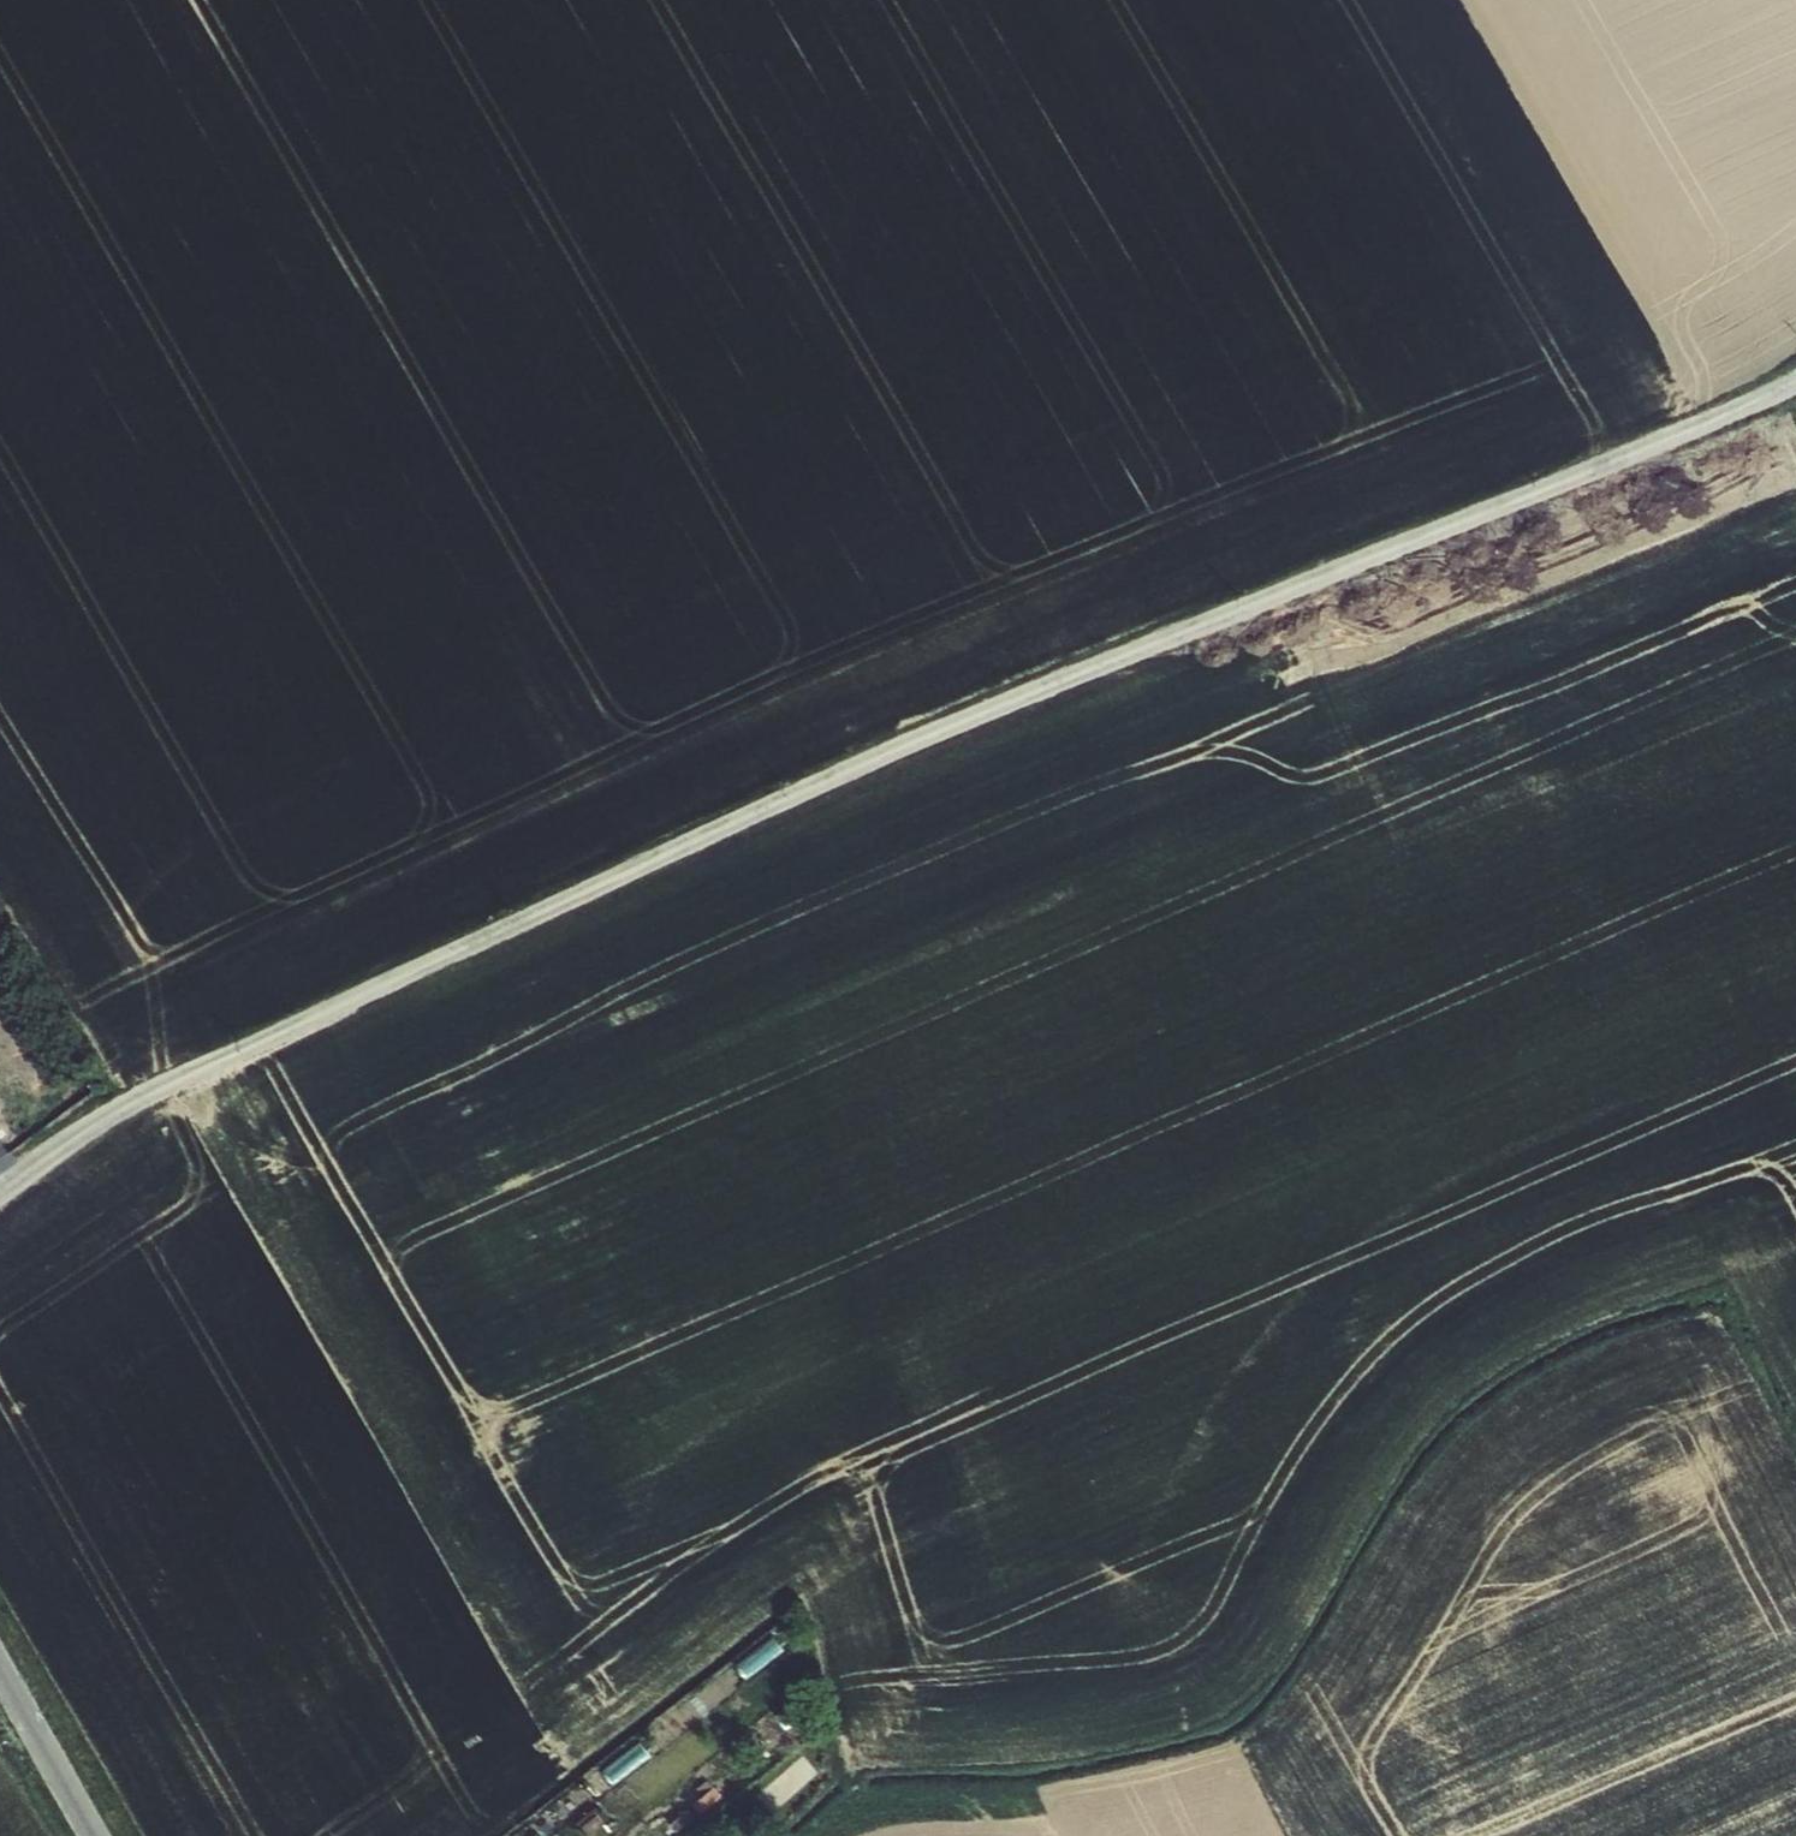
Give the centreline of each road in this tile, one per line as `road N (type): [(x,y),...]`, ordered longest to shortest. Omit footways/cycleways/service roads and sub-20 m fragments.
road 1 (unclassified): [(1795,381),(938,741),(439,960),(137,1104),(0,1191)]
road 2 (tertiary): [(96,1835),(0,1674)]

